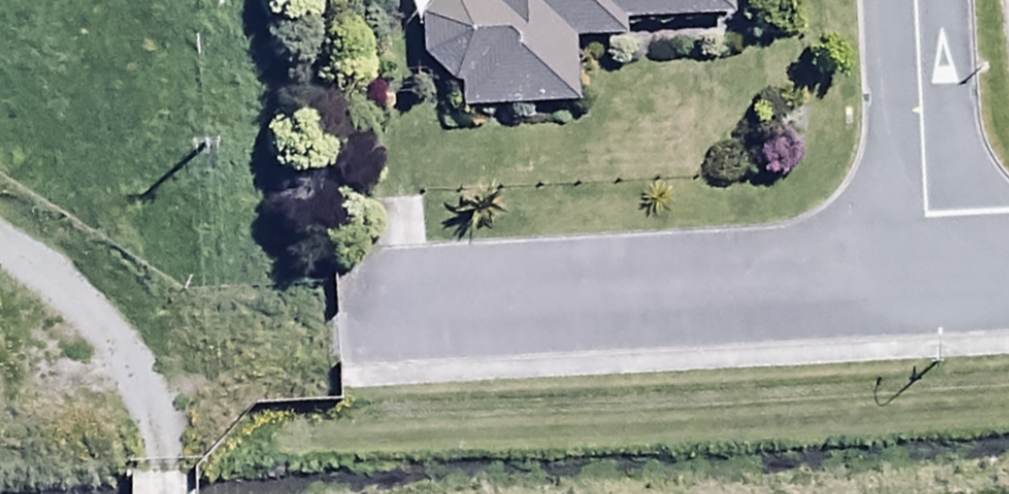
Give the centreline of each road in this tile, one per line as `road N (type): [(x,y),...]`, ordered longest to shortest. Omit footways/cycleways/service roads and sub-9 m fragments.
road 1 (residential): [(347,318),(927,280)]
road 2 (track): [(161,493),(159,453),(137,386),(50,268),(0,249)]
road 3 (residential): [(913,0),(927,280)]
road 4 (track): [(347,318),(96,325)]

